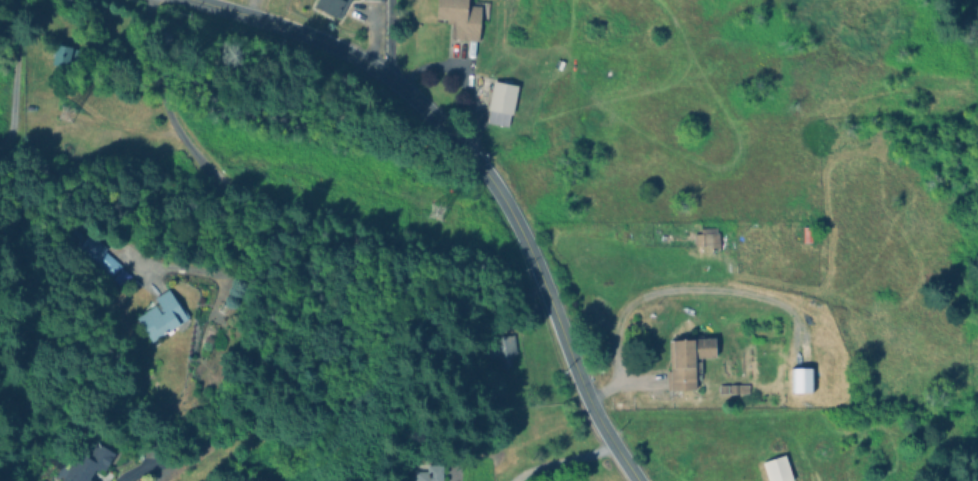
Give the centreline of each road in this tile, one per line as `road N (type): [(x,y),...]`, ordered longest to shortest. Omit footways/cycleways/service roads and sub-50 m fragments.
road 1 (tertiary): [(197,0),(300,31),(369,63),(460,141),(505,202),(584,390),(639,480)]
road 2 (residential): [(153,0),(150,44),(178,128),(282,237),(302,281),(293,324),(249,372),(230,415),(177,459)]
road 3 (residential): [(14,0),(19,57),(8,142)]

